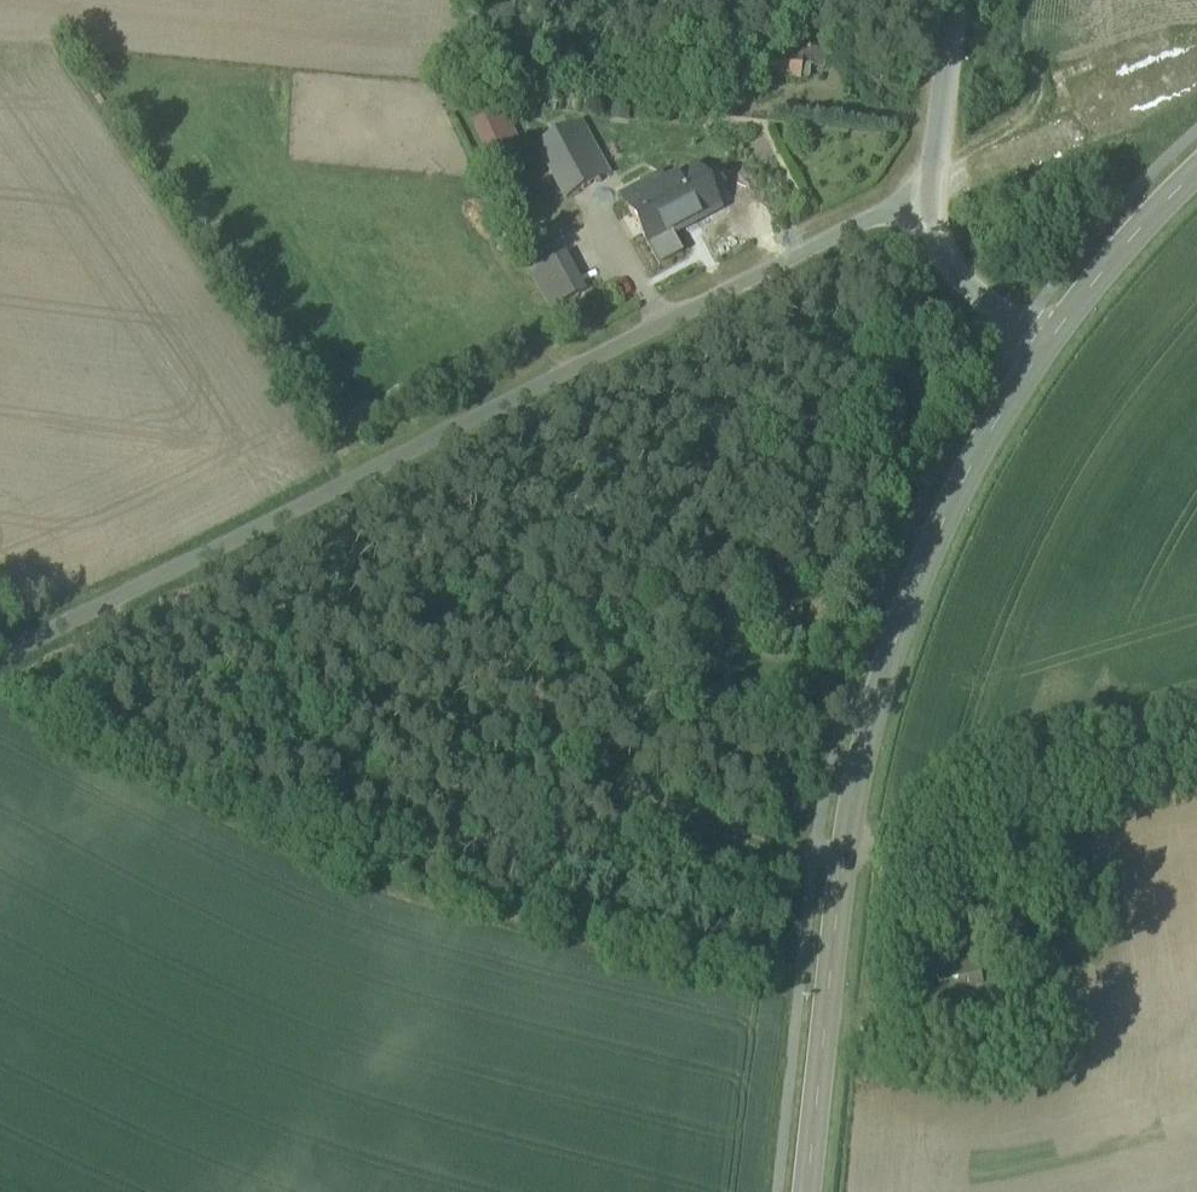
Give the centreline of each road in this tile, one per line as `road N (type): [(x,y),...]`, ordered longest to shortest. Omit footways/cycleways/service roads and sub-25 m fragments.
road 1 (unclassified): [(925,205),(0,673)]
road 2 (tertiary): [(807,1191),(859,766),(900,626),(940,534),(1044,350)]
road 3 (unclassified): [(1196,90),(925,205)]
road 4 (tertiary): [(1044,350),(1196,177)]
road 5 (unclassified): [(925,205),(953,0)]
road 6 (unclassified): [(1044,350),(968,293),(939,249),(925,205)]

